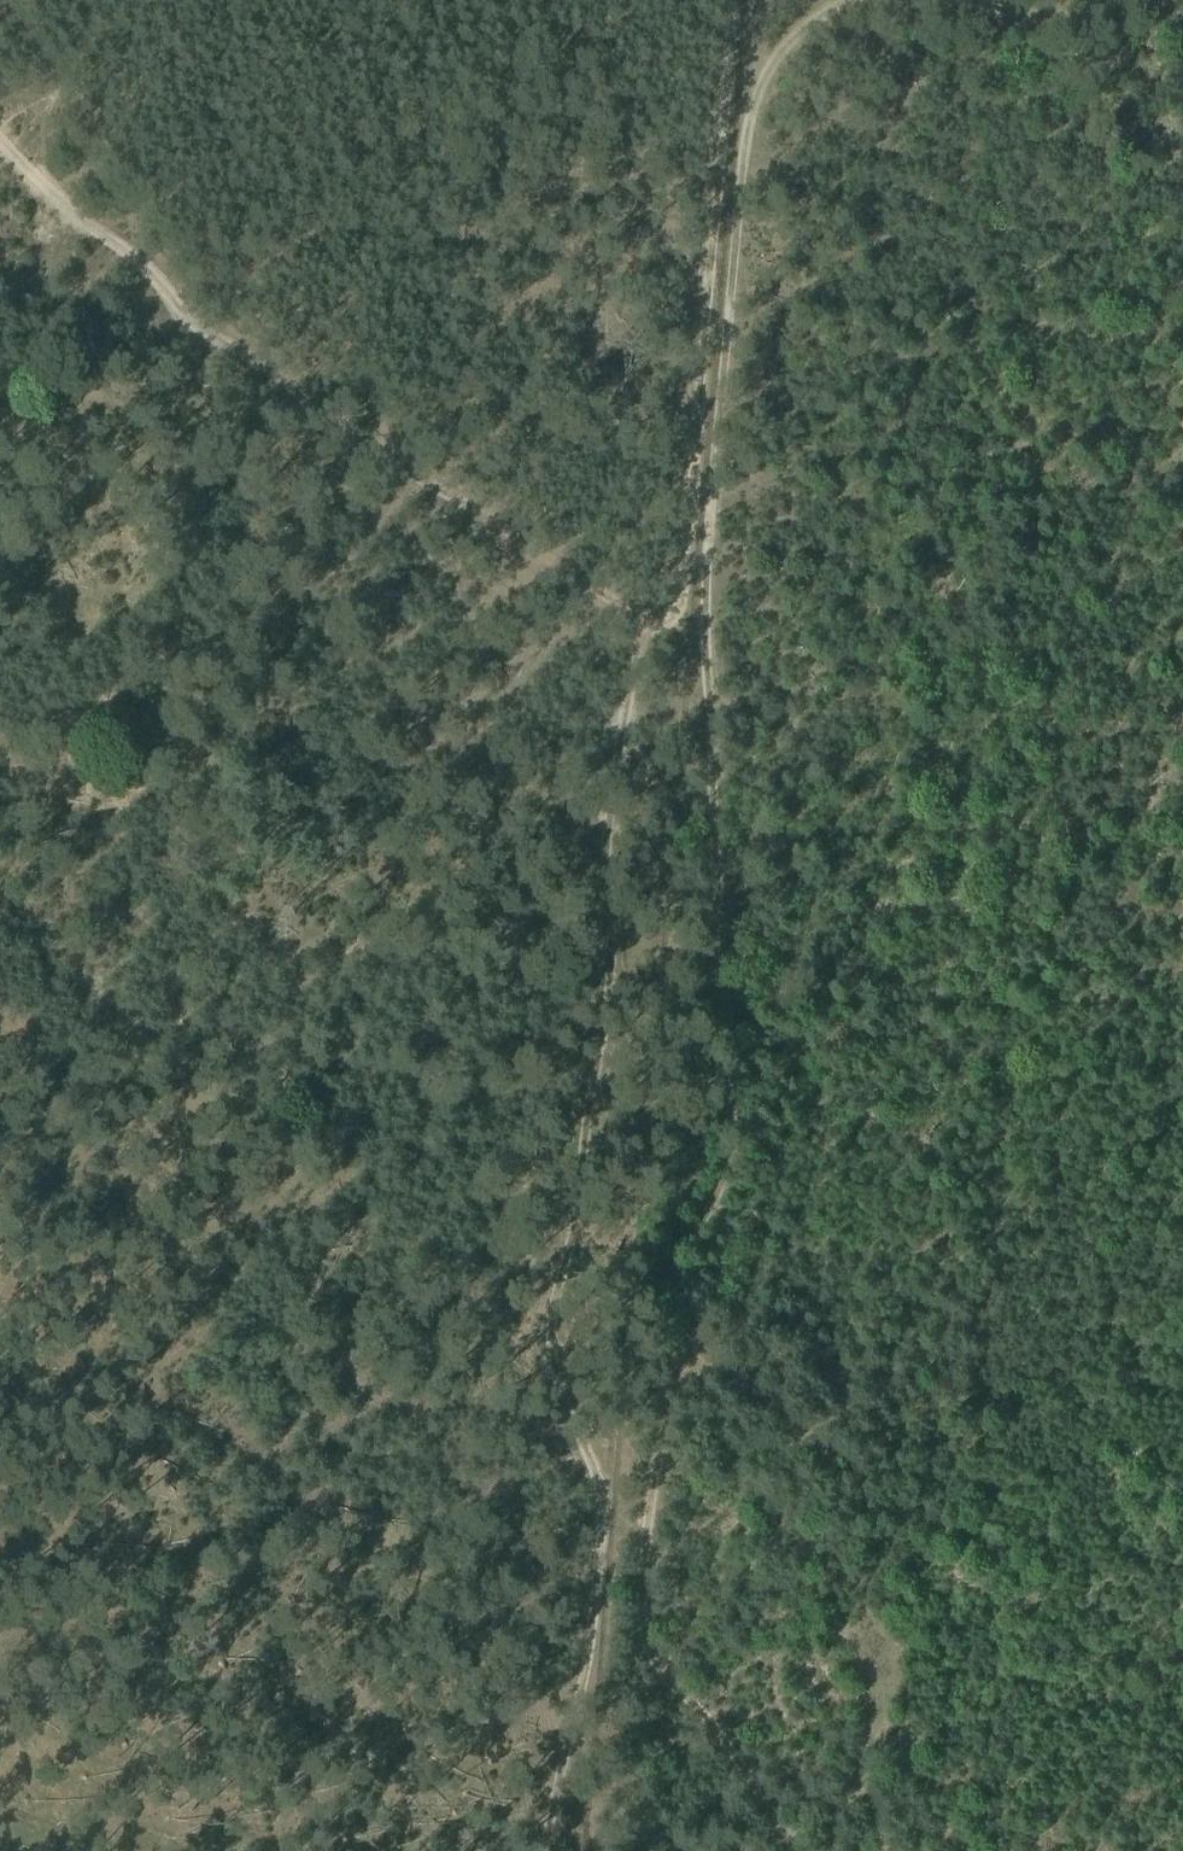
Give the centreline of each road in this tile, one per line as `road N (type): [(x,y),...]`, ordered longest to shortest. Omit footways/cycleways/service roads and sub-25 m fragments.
road 1 (track): [(536,1850),(549,1681),(572,1597),(586,1504),(580,1459),(536,1359),(532,1324),(564,1219),(574,1096),(614,969),(589,885),(626,646),(334,442),(254,351),(198,336),(163,272),(0,125)]
road 2 (track): [(625,653),(679,614),(732,0)]

